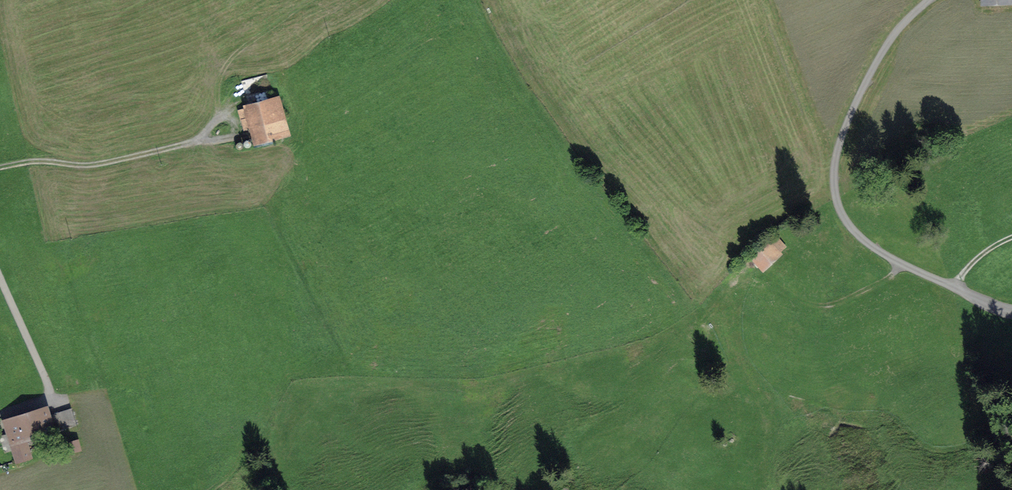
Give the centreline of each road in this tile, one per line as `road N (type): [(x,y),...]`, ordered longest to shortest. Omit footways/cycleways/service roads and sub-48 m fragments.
road 1 (unclassified): [(1011,314),(892,261),(860,238),(835,201),(831,176),(860,90),(904,21),(929,0)]
road 2 (track): [(196,145),(91,167),(0,169)]
road 3 (track): [(320,0),(218,72),(210,87),(215,124)]
road 4 (track): [(765,279),(822,307),(871,289),(901,266)]
road 5 (unclassified): [(0,278),(50,400)]

